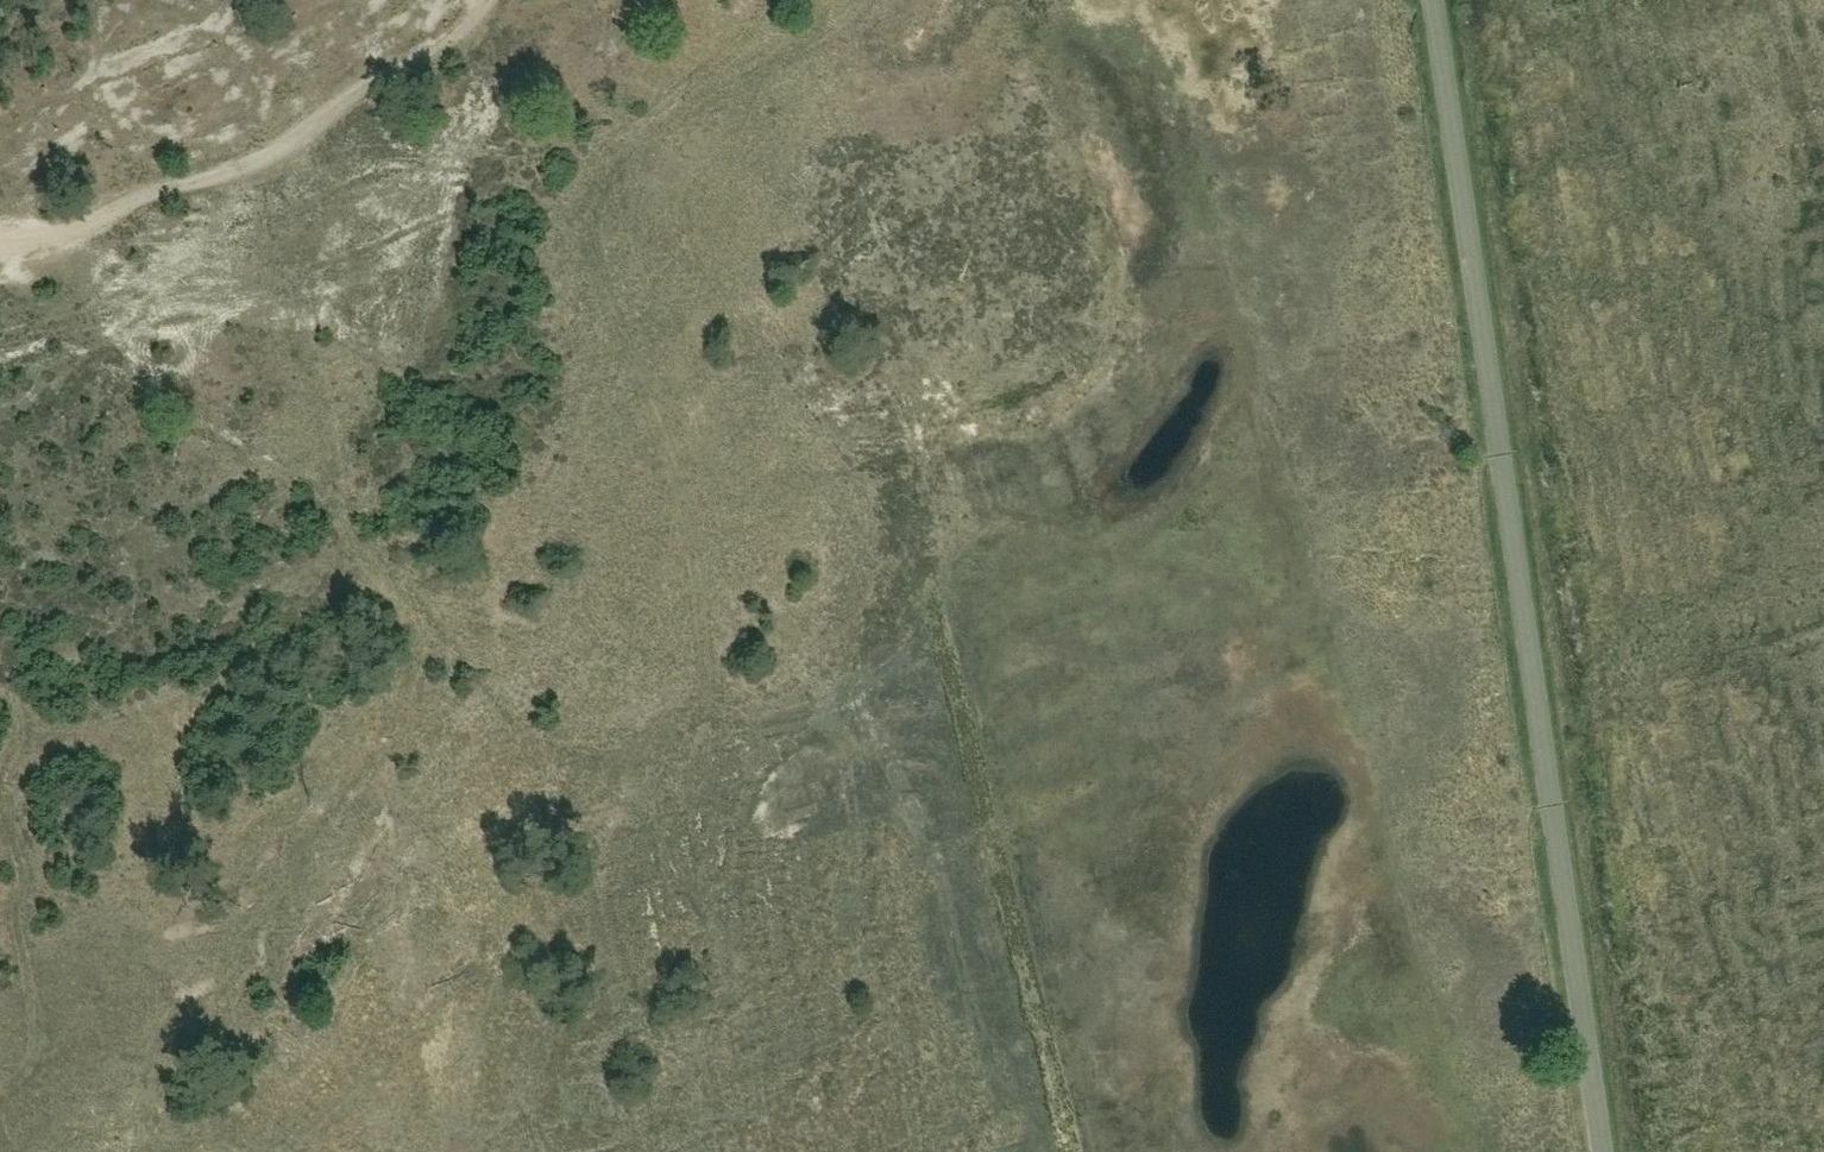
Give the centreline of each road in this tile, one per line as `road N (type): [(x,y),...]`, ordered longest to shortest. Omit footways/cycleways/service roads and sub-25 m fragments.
road 1 (unclassified): [(1603,1151),(1430,0)]
road 2 (track): [(485,0),(460,42),(398,65),(250,173),(0,239)]

